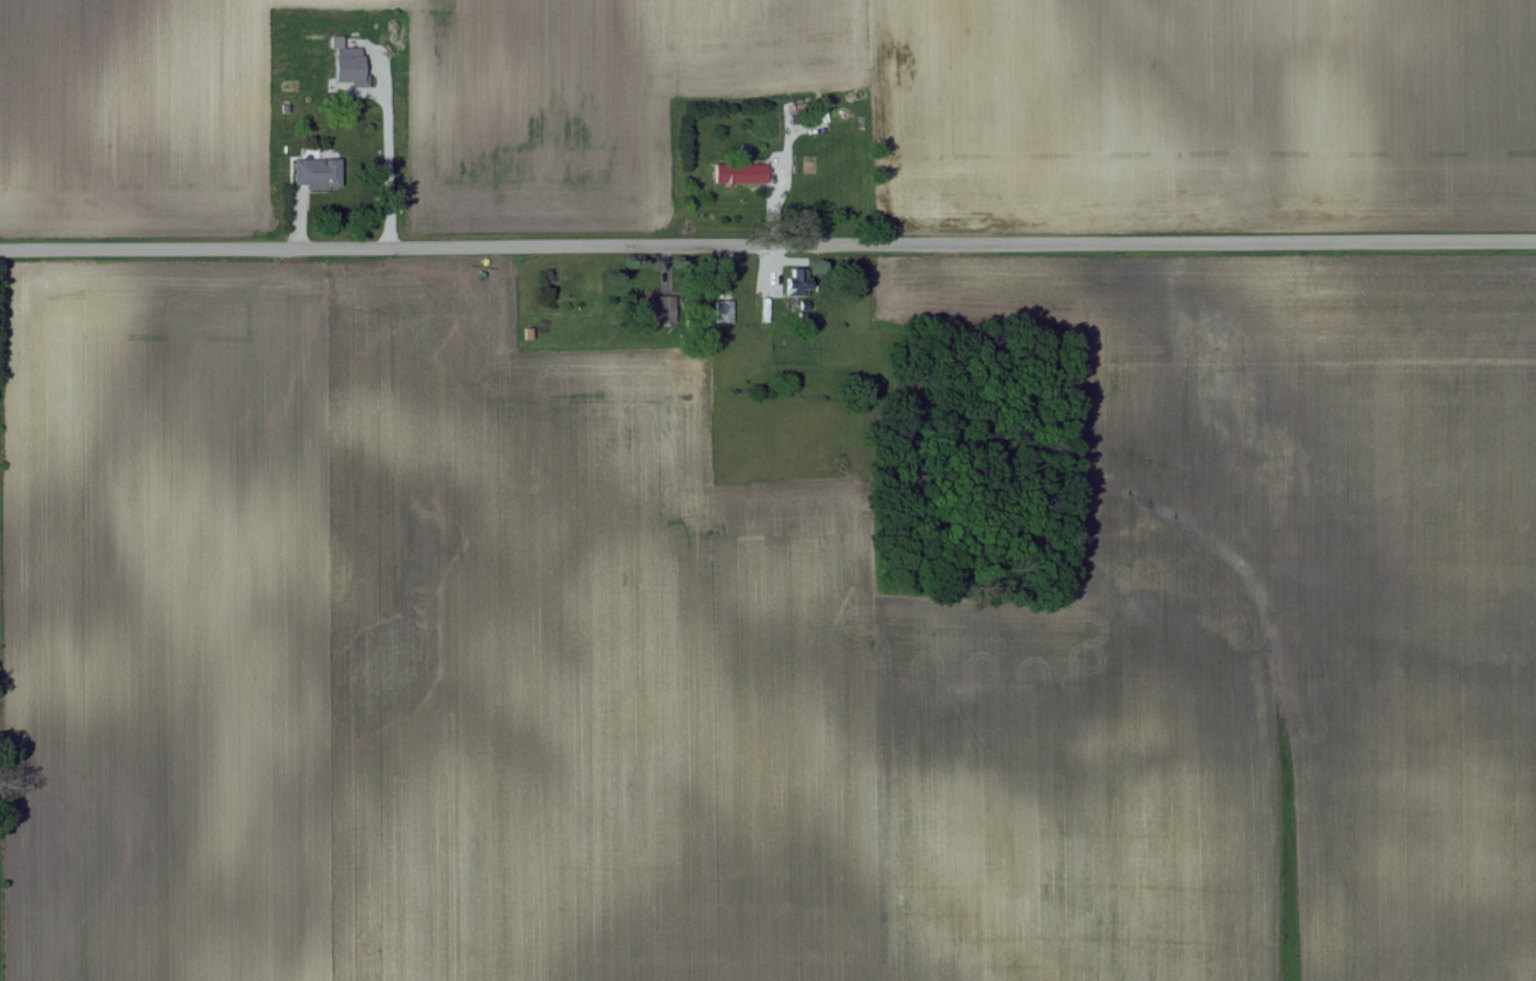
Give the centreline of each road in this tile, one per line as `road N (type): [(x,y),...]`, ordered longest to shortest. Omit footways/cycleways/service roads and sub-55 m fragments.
road 1 (residential): [(1535,243),(0,251)]

